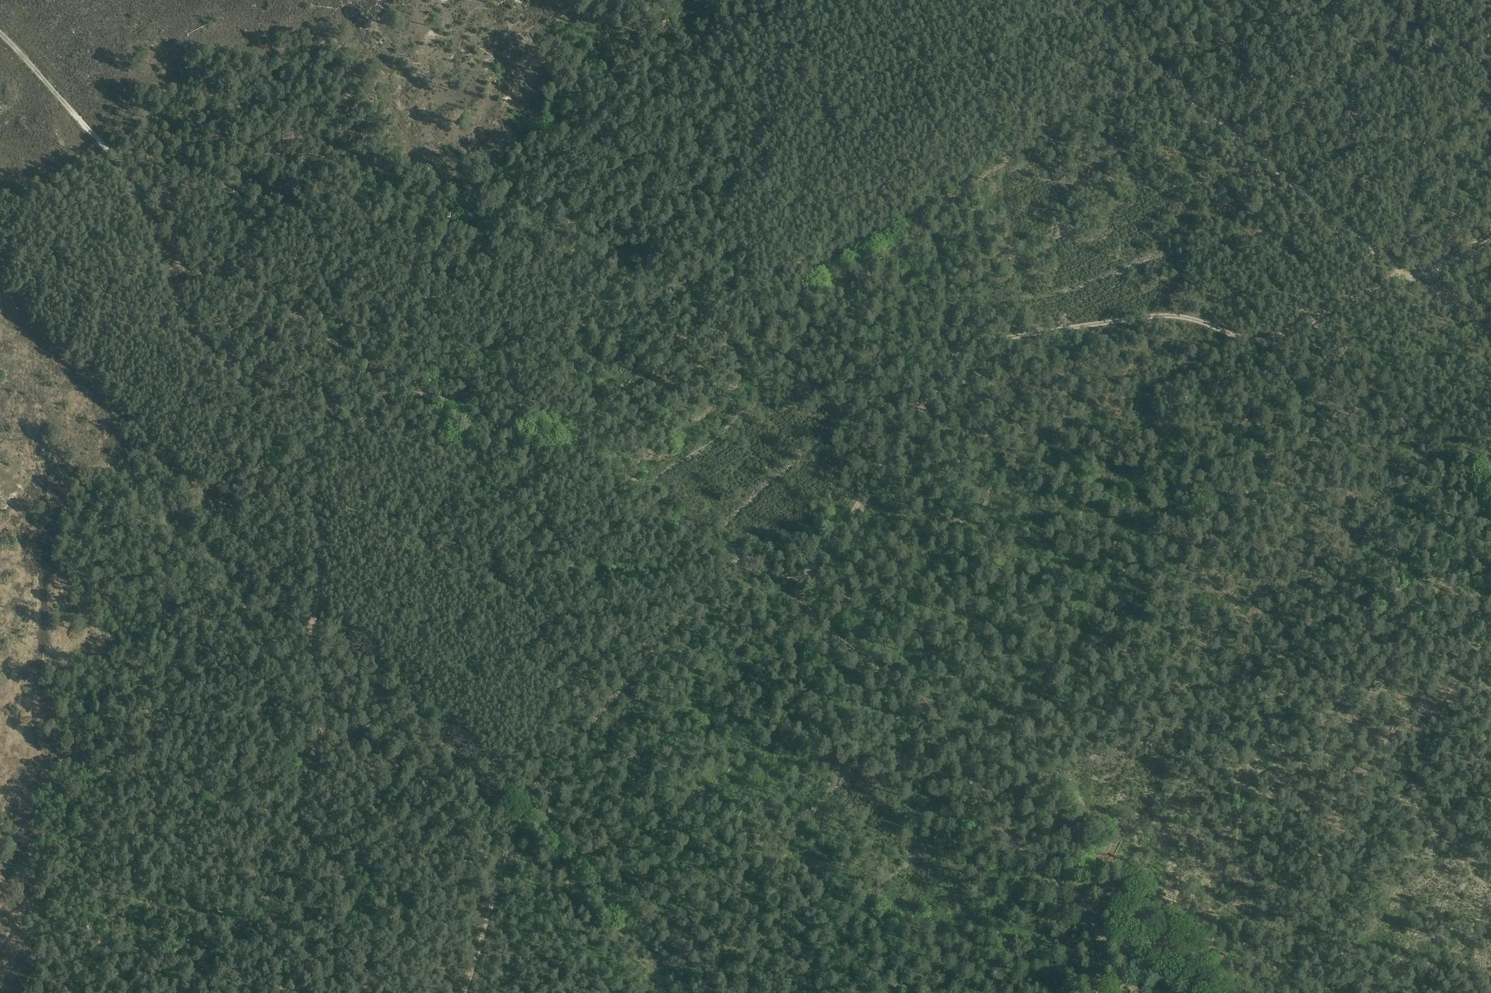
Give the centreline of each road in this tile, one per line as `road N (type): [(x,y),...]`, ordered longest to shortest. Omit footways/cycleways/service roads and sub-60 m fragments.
road 1 (track): [(1401,274),(1269,340),(1161,316),(966,350),(793,590)]
road 2 (track): [(1191,992),(1114,939),(1004,833),(935,713),(793,590)]
road 3 (track): [(743,554),(521,801),(463,992)]
road 4 (track): [(313,517),(320,561),(310,648),(327,704),(300,811),(313,845),(351,888),(367,930),(363,992)]
road 5 (track): [(1401,274),(1214,120),(1089,0)]
road 6 (track): [(486,435),(268,297),(165,265)]
road 7 (track): [(165,265),(191,331),(271,402),(308,477),(313,517)]
road 8 (track): [(743,554),(680,519),(586,442),(486,435)]
road 9 (track): [(165,265),(107,151),(0,33)]

